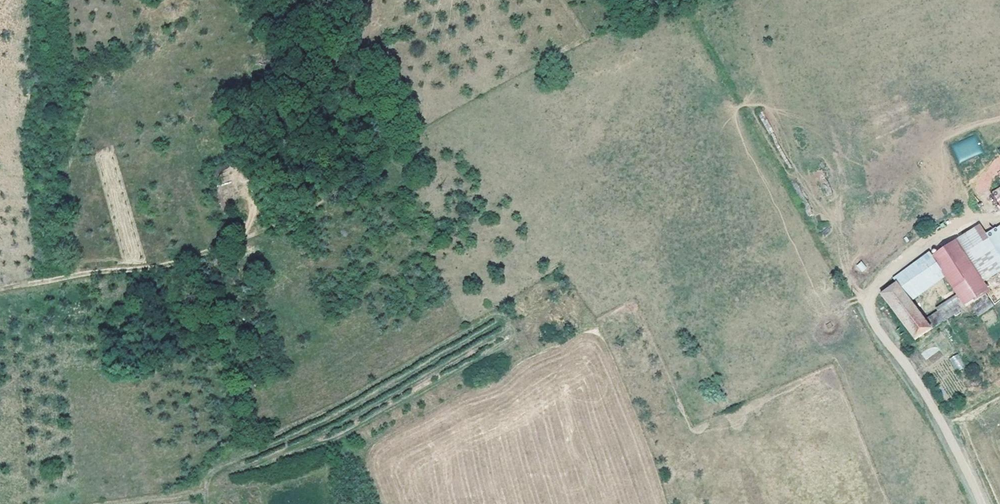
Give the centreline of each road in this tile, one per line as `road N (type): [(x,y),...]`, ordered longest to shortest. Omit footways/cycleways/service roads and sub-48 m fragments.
road 1 (track): [(419,126),(291,215),(184,262),(0,283)]
road 2 (track): [(873,309),(816,214),(747,0)]
road 3 (track): [(419,126),(364,29),(337,0)]

